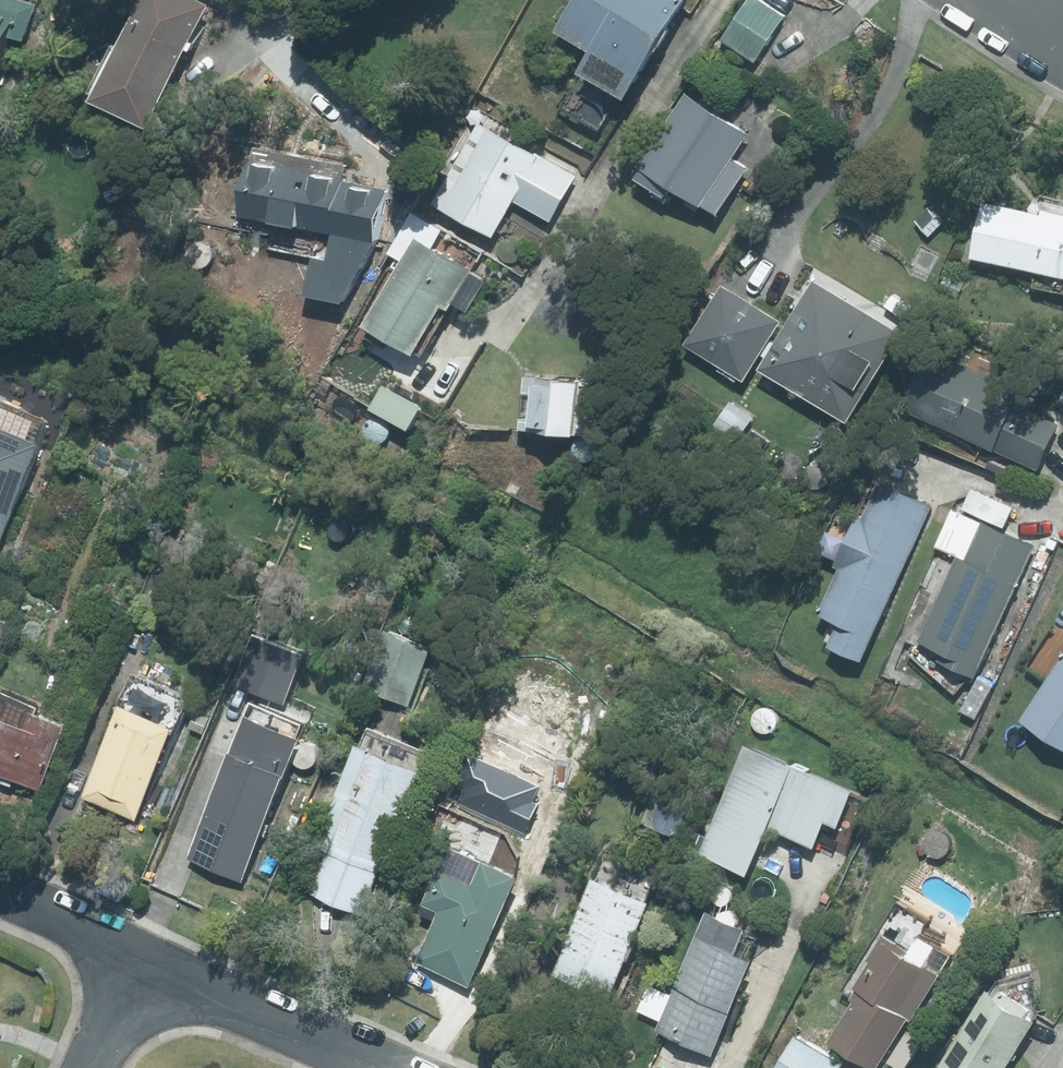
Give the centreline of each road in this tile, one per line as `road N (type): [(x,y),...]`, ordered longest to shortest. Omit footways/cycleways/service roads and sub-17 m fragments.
road 1 (residential): [(400,1067),(143,957)]
road 2 (residential): [(143,957),(0,894)]
road 3 (residential): [(95,1067),(143,957)]

